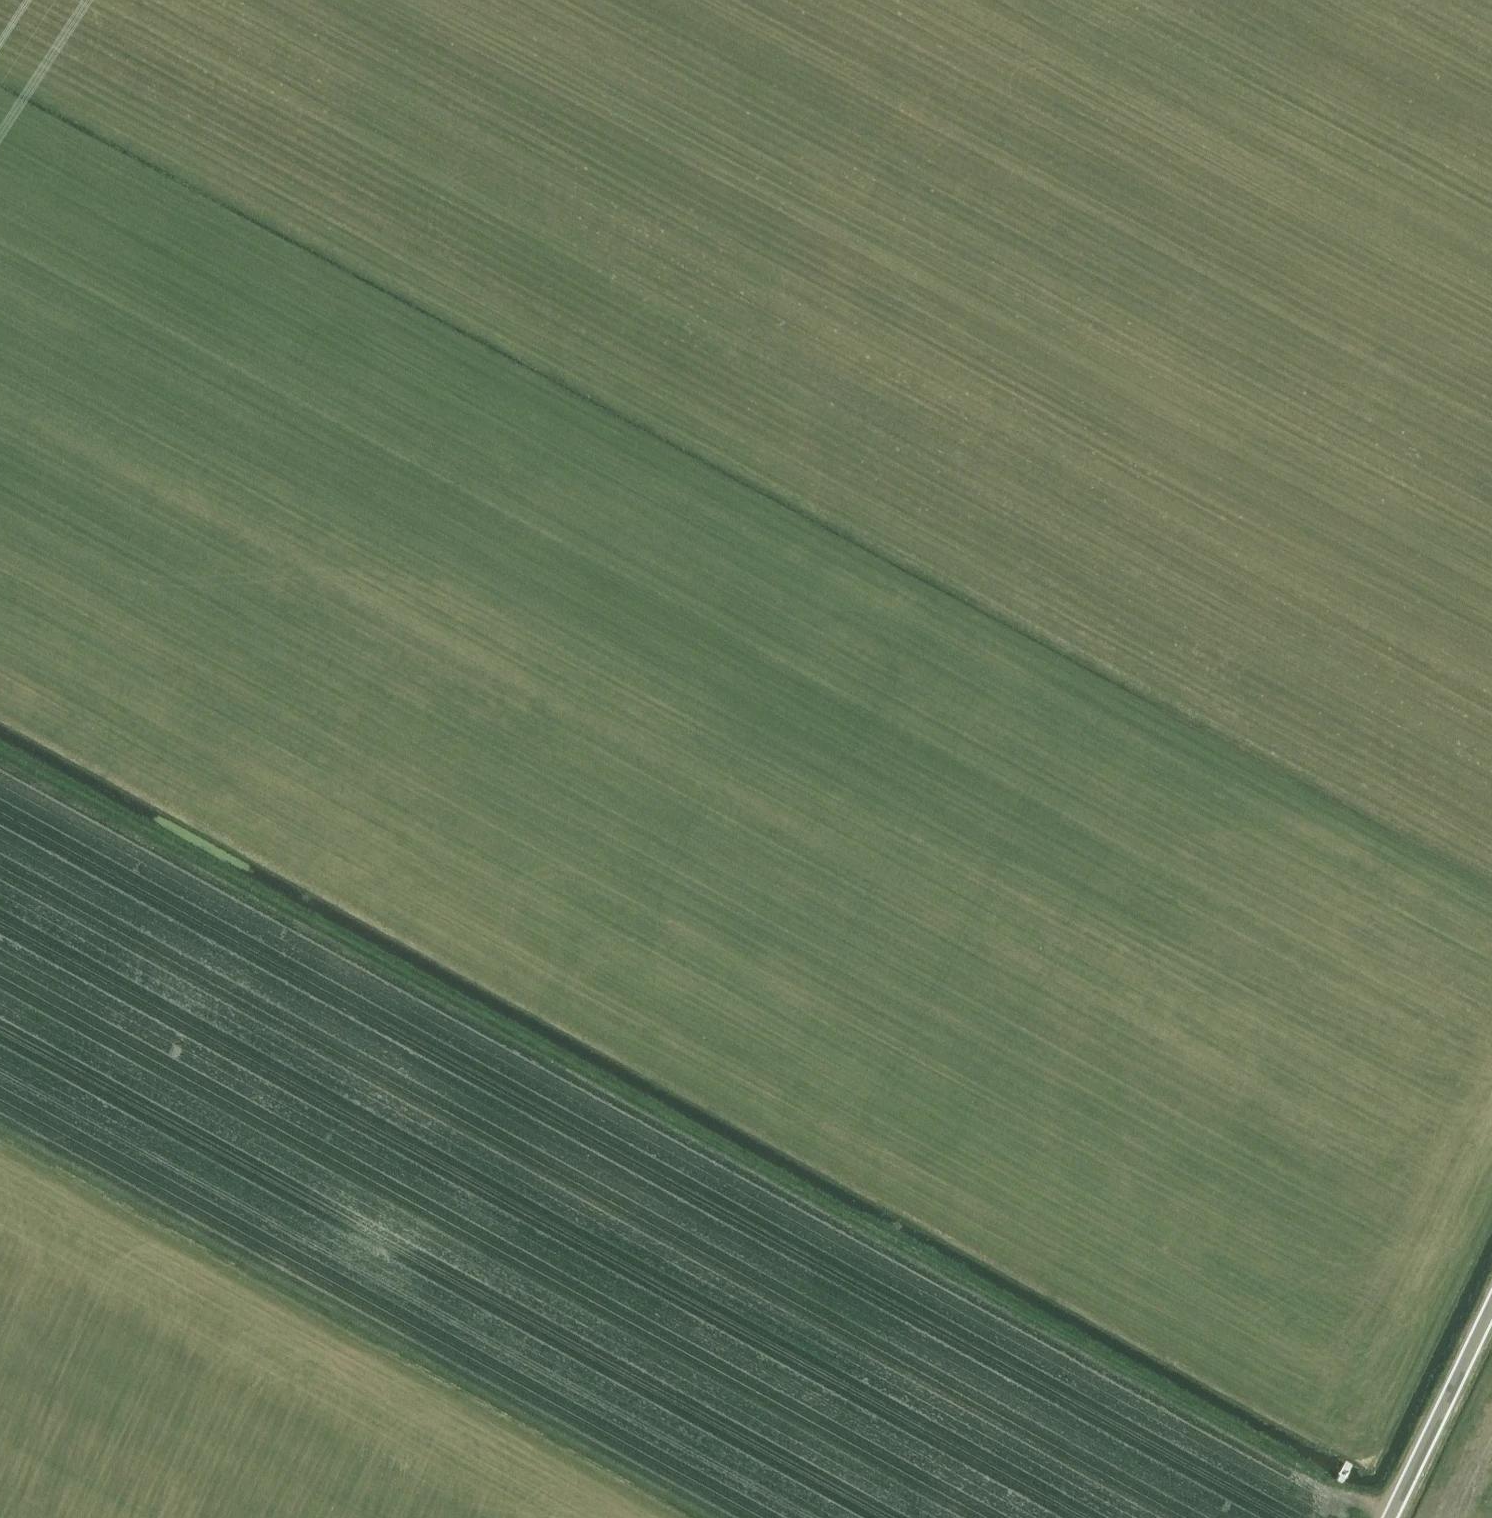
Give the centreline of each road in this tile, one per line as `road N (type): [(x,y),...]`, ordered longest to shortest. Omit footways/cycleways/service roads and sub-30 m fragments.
road 1 (unclassified): [(1388,1517),(1491,1301)]

